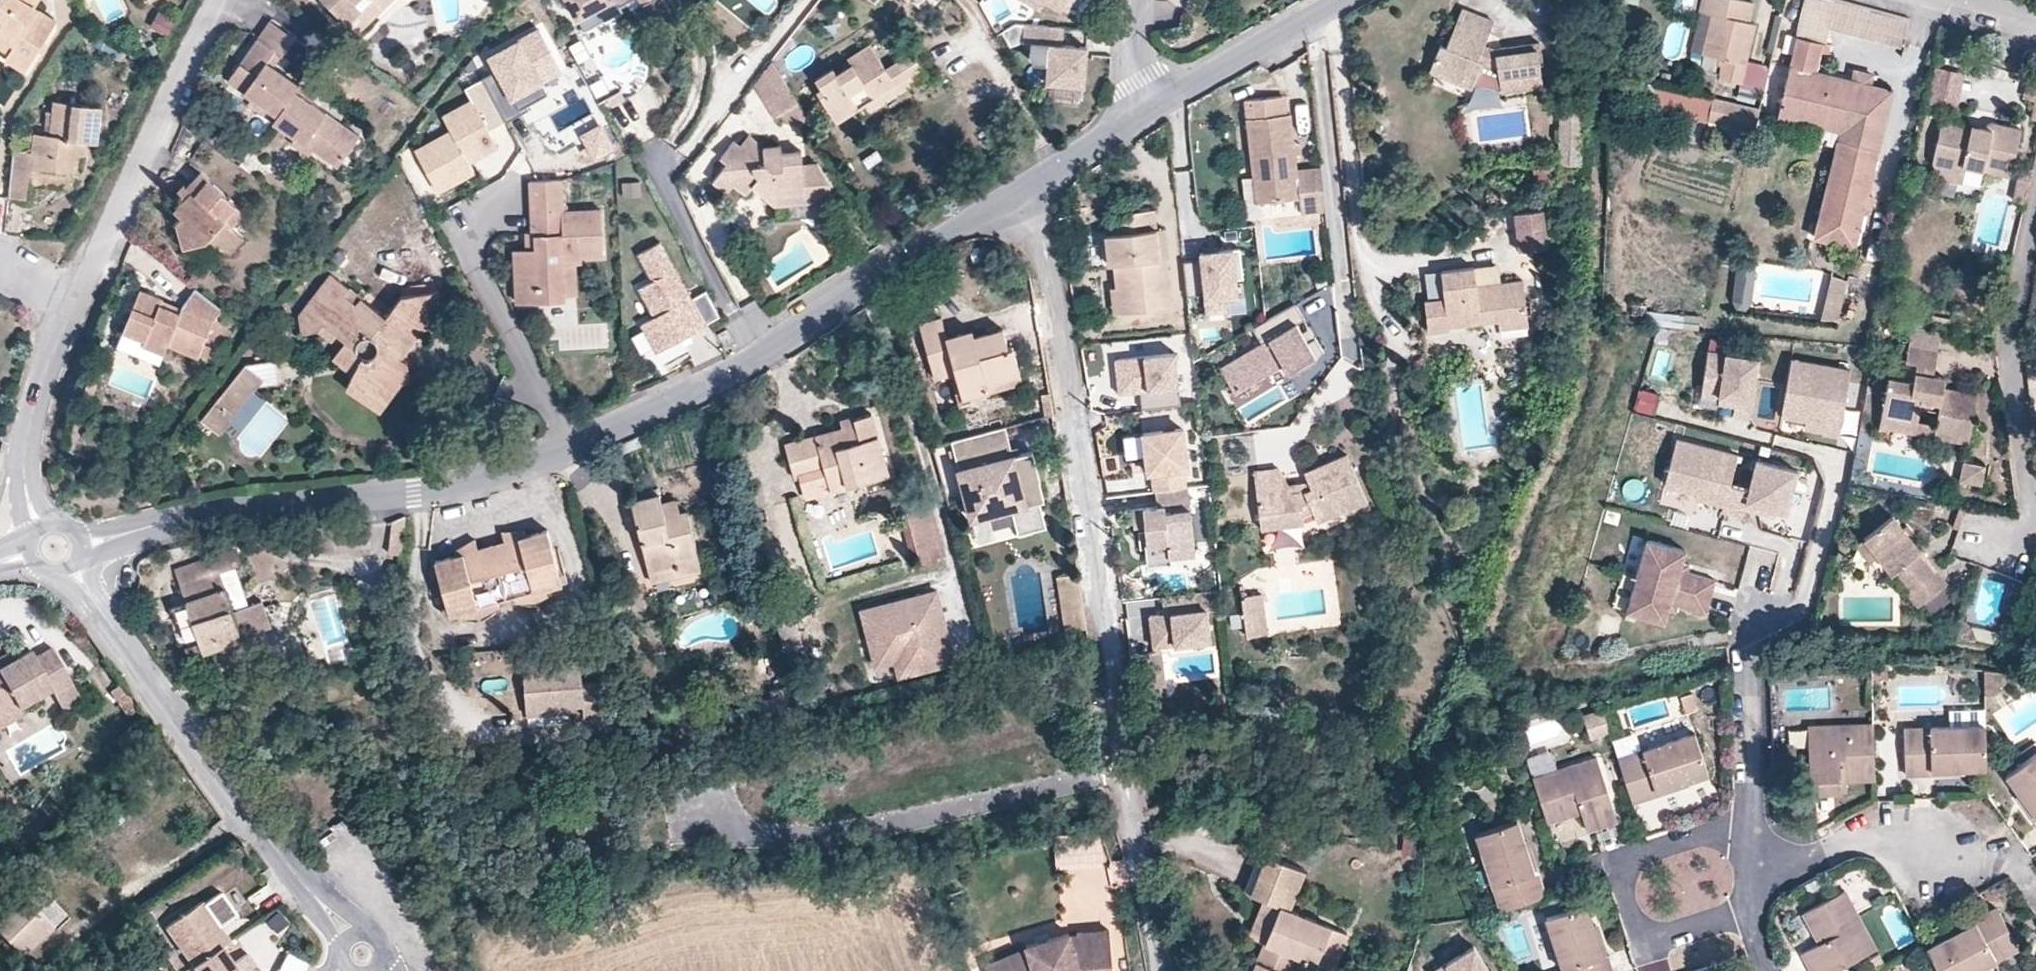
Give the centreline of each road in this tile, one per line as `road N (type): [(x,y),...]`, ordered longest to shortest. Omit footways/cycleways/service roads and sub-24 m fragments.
road 1 (residential): [(54,549),(229,514),(413,493),(553,457),(763,361),(1013,197)]
road 2 (residential): [(1013,197),(1055,287),(1158,970)]
road 3 (residential): [(54,549),(22,486),(28,428),(44,375),(220,0)]
road 4 (residential): [(361,957),(247,816),(54,549)]
road 5 (residential): [(2035,206),(2009,340),(2032,504),(2027,531),(2004,540)]
road 6 (residential): [(1749,816),(1643,855),(1623,888),(1634,924),(1669,943),(1749,916)]
road 7 (residential): [(1146,113),(1342,0)]
road 8 (residential): [(1749,894),(1859,835),(1897,834),(1947,858)]
road 9 (residential): [(1749,816),(1749,637),(1760,617)]
road 10 (residential): [(1013,197),(1146,113)]

